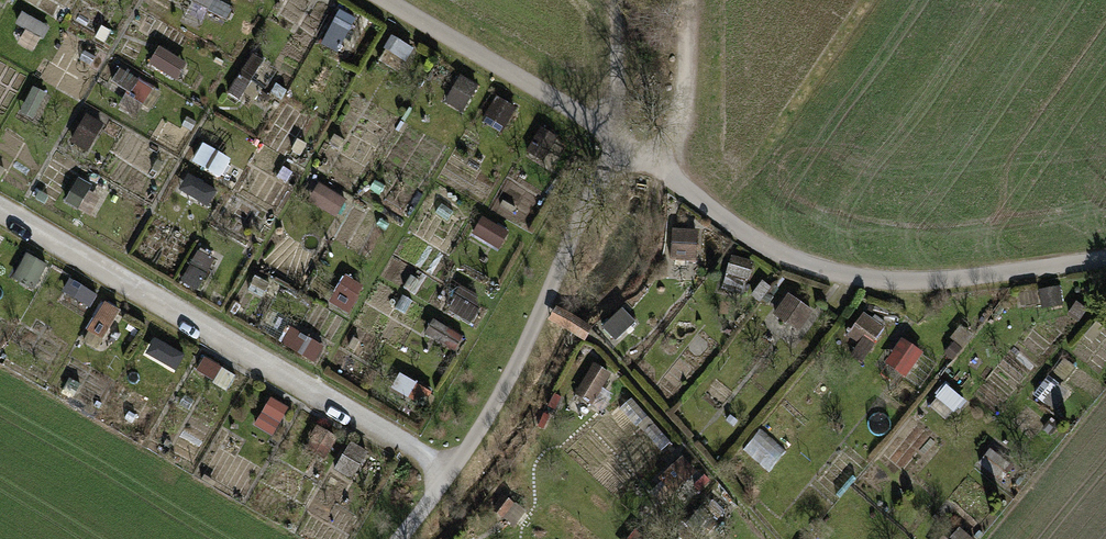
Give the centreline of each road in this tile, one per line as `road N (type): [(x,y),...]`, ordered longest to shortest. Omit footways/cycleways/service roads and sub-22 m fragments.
road 1 (track): [(1105,259),(900,282),(785,259),(606,132)]
road 2 (track): [(453,468),(0,207)]
road 3 (track): [(399,538),(497,406),(570,249),(606,132)]
road 4 (track): [(606,132),(383,0)]
road 5 (track): [(688,0),(682,185)]
road 6 (track): [(613,0),(620,81),(606,132)]

